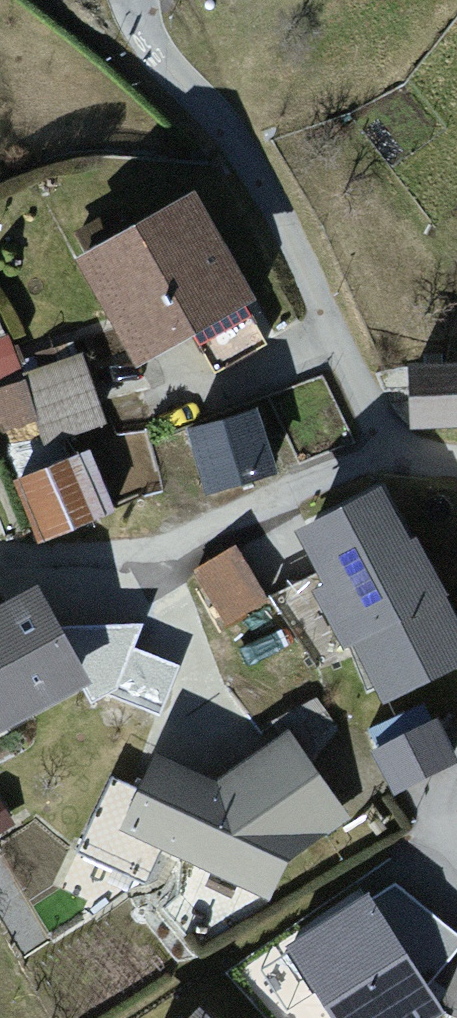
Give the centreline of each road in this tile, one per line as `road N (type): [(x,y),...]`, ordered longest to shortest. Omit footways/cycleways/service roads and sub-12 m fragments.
road 1 (residential): [(456,462),(371,445),(213,126),(163,0)]

